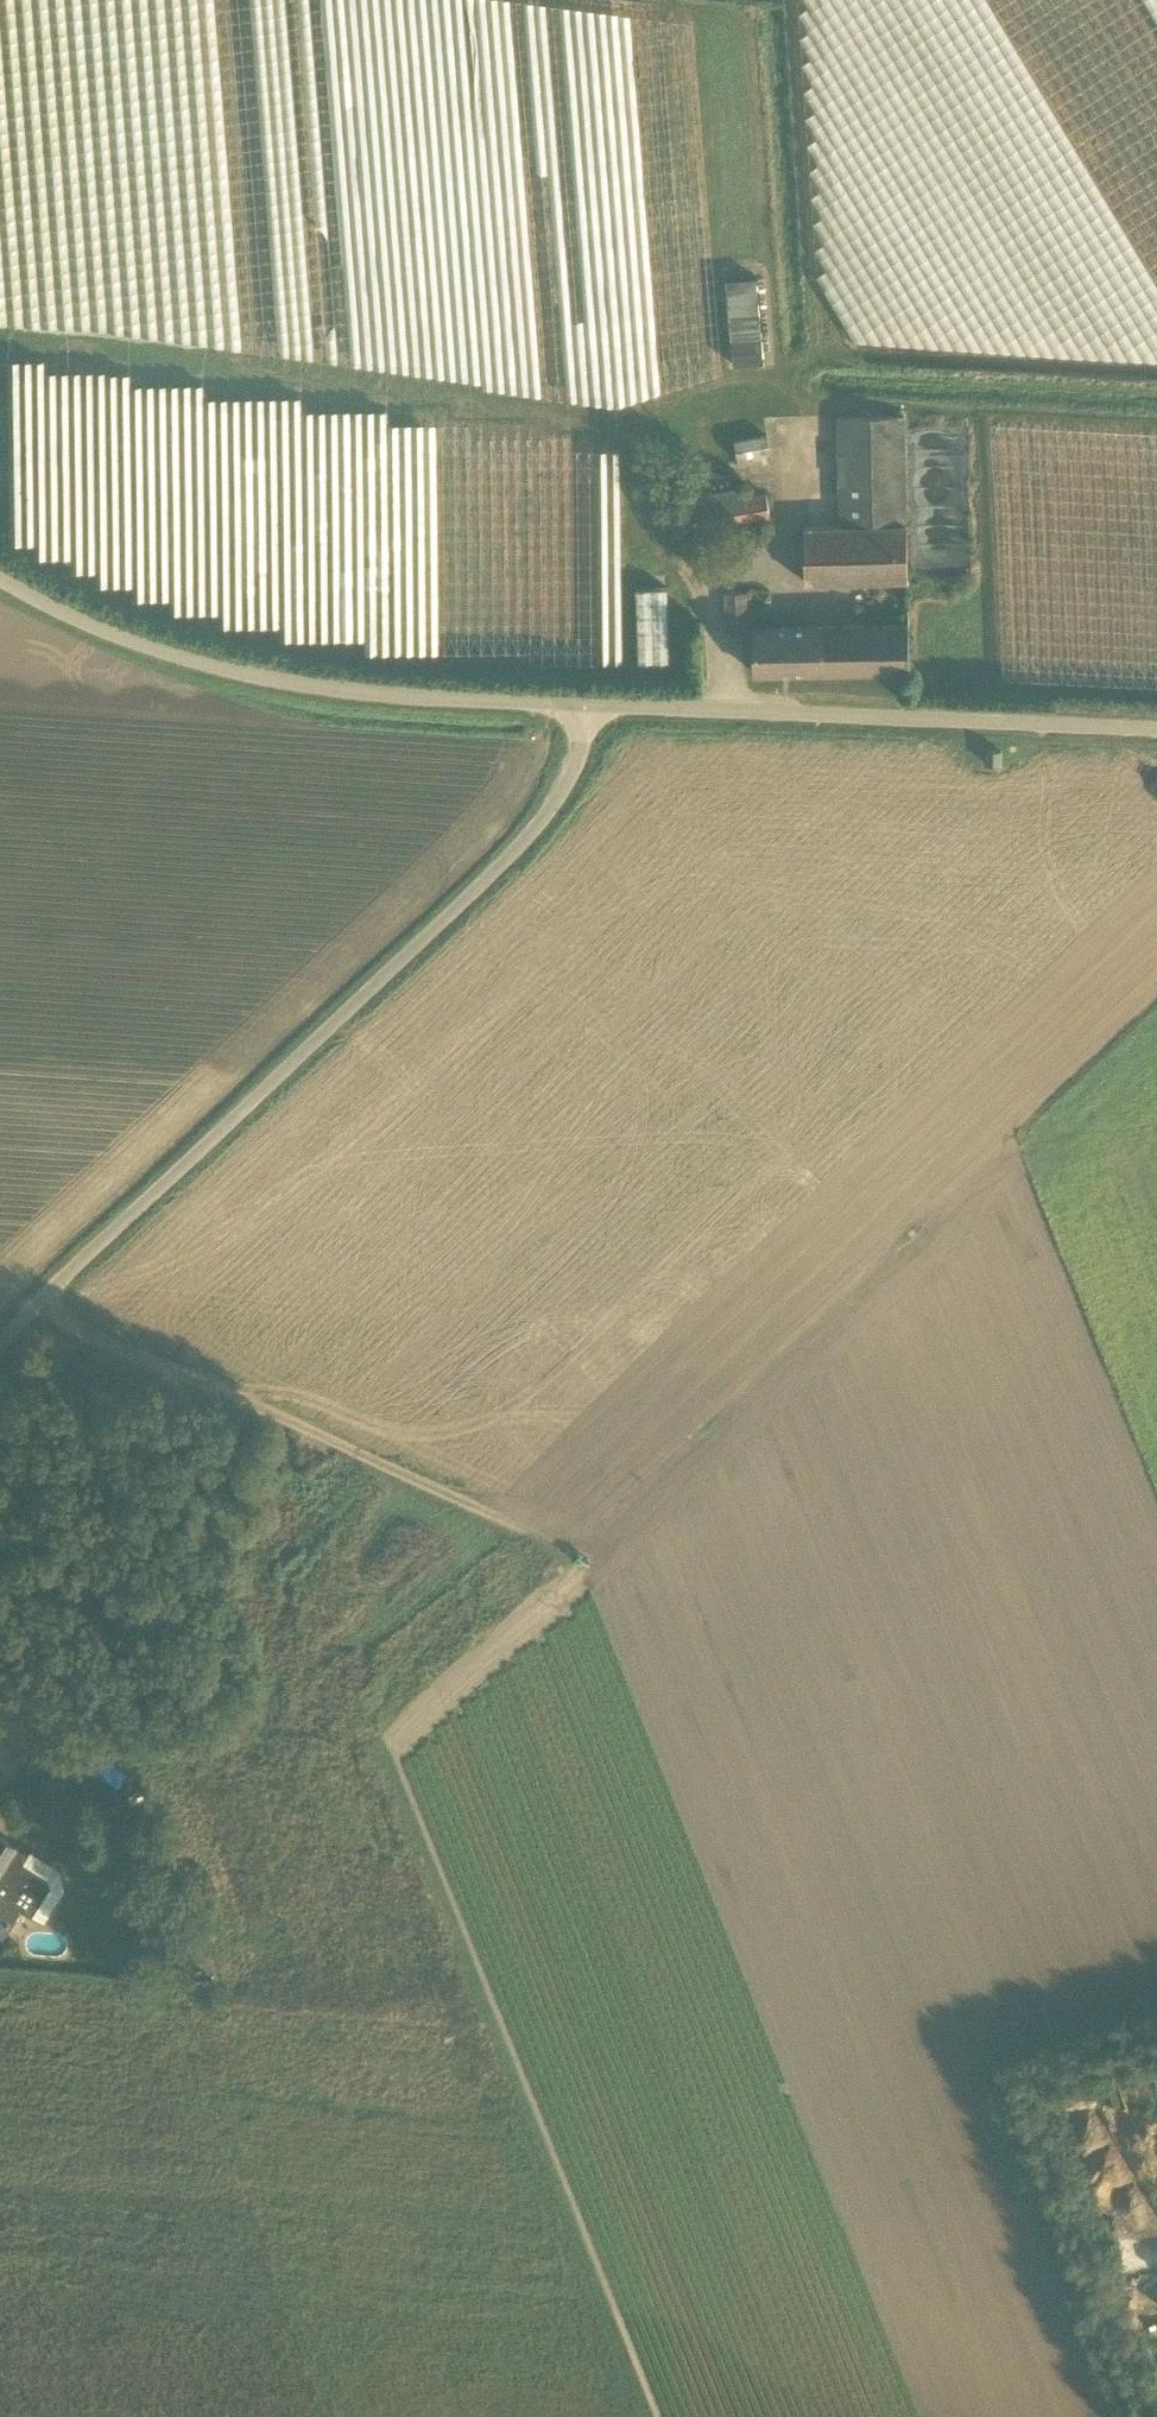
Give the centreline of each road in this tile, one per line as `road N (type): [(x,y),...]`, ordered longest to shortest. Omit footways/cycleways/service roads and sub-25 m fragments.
road 1 (unclassified): [(0,1360),(31,1307),(526,841),(583,746),(586,703)]
road 2 (unclassified): [(586,703),(398,694),(262,676),(82,621),(0,573)]
road 3 (unclassified): [(586,703),(1156,729)]

